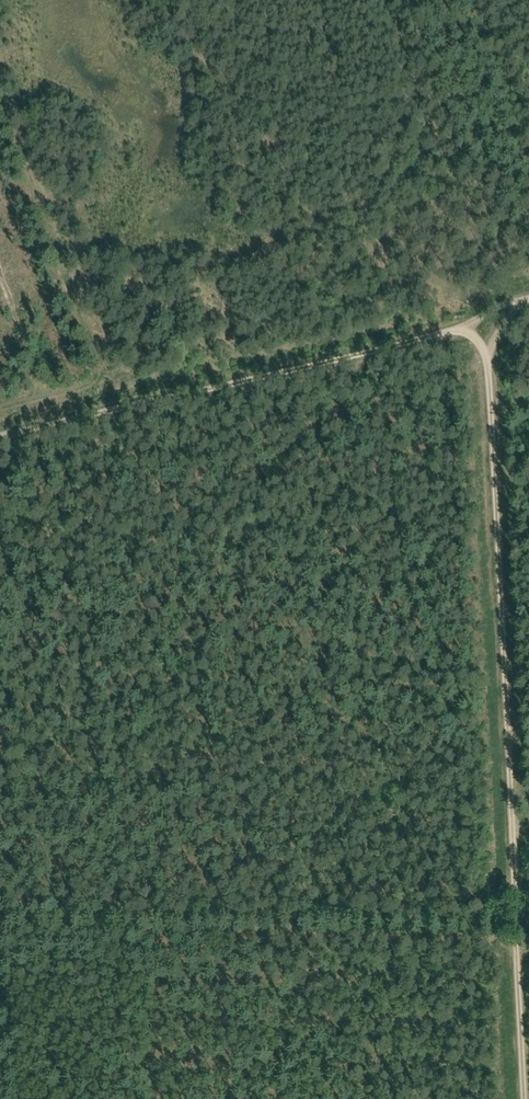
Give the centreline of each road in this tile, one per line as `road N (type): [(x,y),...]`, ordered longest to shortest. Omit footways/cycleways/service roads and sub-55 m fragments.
road 1 (track): [(527,1098),(490,367)]
road 2 (track): [(0,433),(455,331),(483,343),(490,367)]

